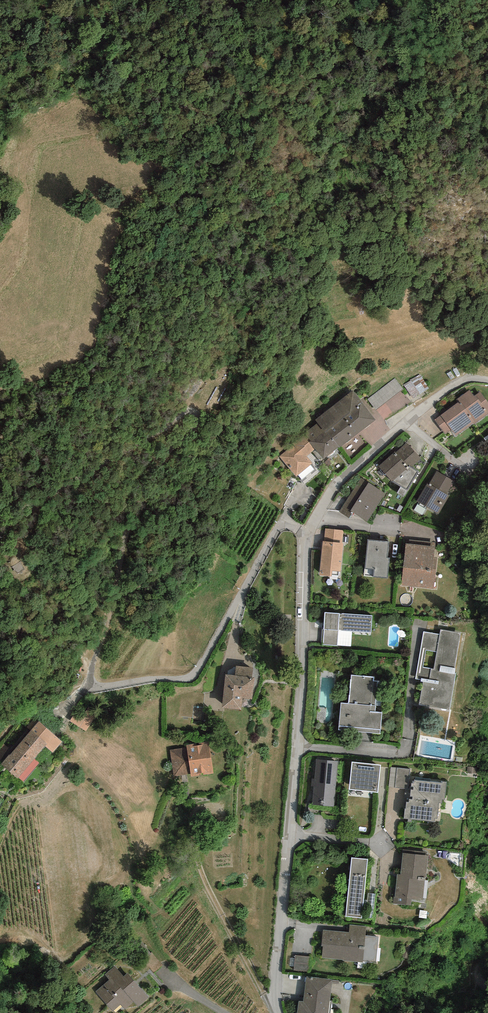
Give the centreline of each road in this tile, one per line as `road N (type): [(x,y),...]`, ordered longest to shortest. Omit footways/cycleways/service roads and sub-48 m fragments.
road 1 (track): [(0,520),(138,431),(184,409),(203,420),(165,462),(142,514),(93,659),(94,688)]
road 2 (residential): [(278,1012),(308,533)]
road 3 (residential): [(94,688),(190,679),(279,528),(308,533)]

